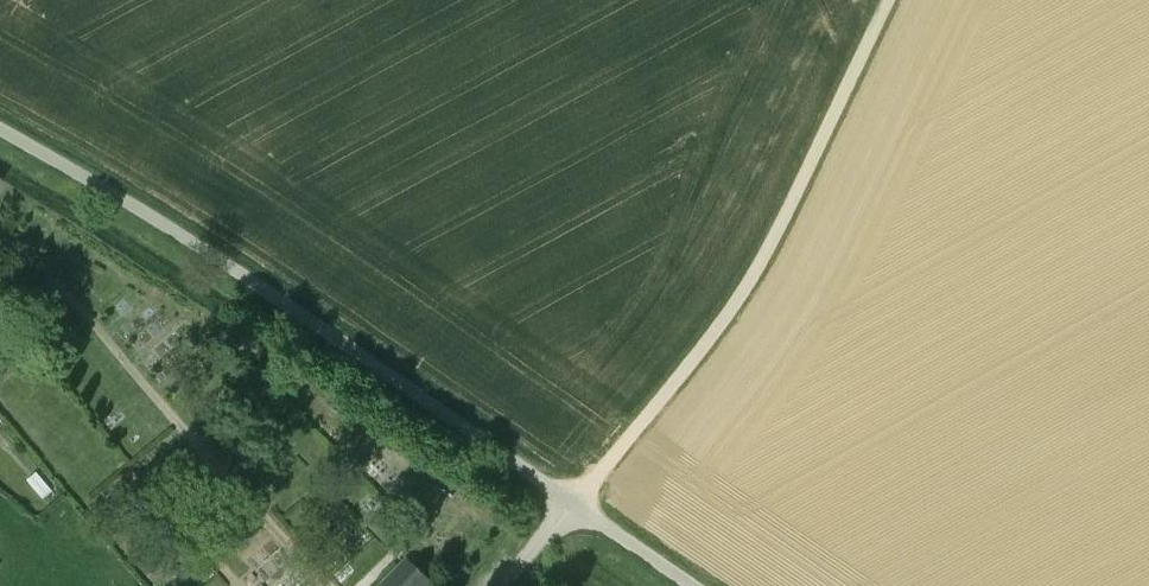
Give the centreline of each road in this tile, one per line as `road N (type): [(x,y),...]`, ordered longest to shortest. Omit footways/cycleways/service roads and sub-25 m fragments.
road 1 (track): [(0,129),(203,248),(570,505)]
road 2 (track): [(570,505),(717,331),(776,237),(888,0)]
road 3 (track): [(570,505),(692,585)]

